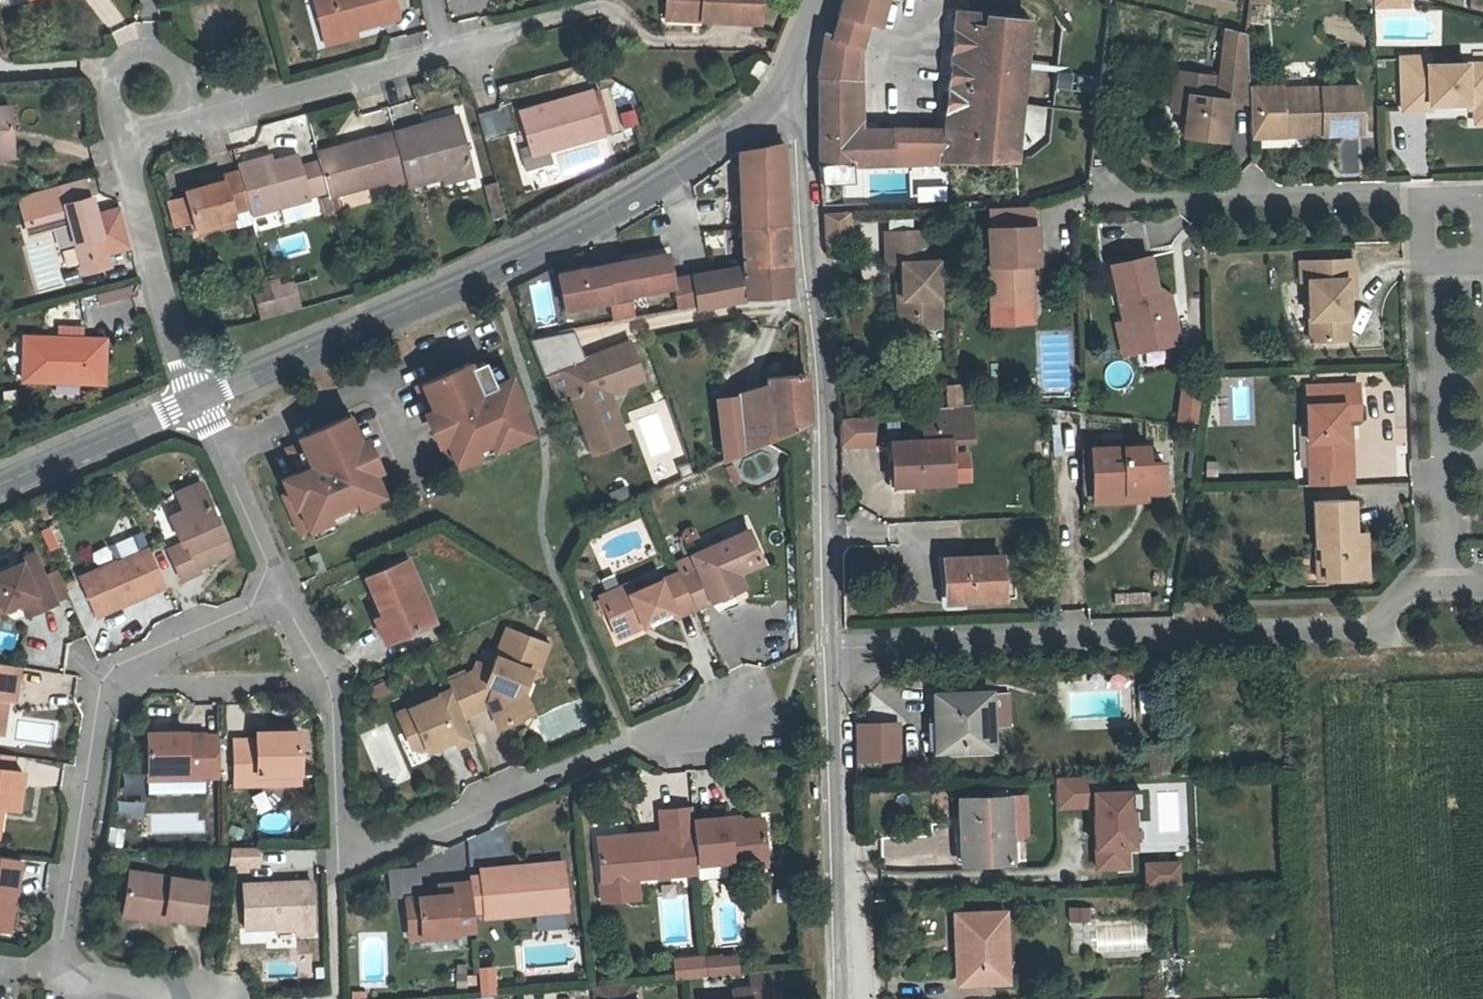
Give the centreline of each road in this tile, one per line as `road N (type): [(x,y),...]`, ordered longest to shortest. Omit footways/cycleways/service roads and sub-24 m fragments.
road 1 (residential): [(1104,201),(1425,195),(1444,584)]
road 2 (tertiary): [(198,399),(544,248),(644,193),(781,95)]
road 3 (residential): [(1444,584),(1410,593),(1364,628),(828,640)]
road 4 (residential): [(158,998),(120,979),(62,970),(98,691),(115,668),(281,593)]
road 5 (residential): [(828,640),(798,122),(781,95)]
road 6 (residential): [(333,866),(762,673)]
road 7 (residential): [(838,998),(828,640)]
road 8 (residential): [(333,866),(327,700),(281,593)]
road 9 (residential): [(198,399),(123,146)]
road 10 (residential): [(195,125),(445,56)]
road 11 (residential): [(195,125),(179,69),(155,51),(127,53),(109,67),(106,84),(123,146)]
road 12 (tertiary): [(0,484),(198,399)]
road 13 (residential): [(281,593),(198,399)]

